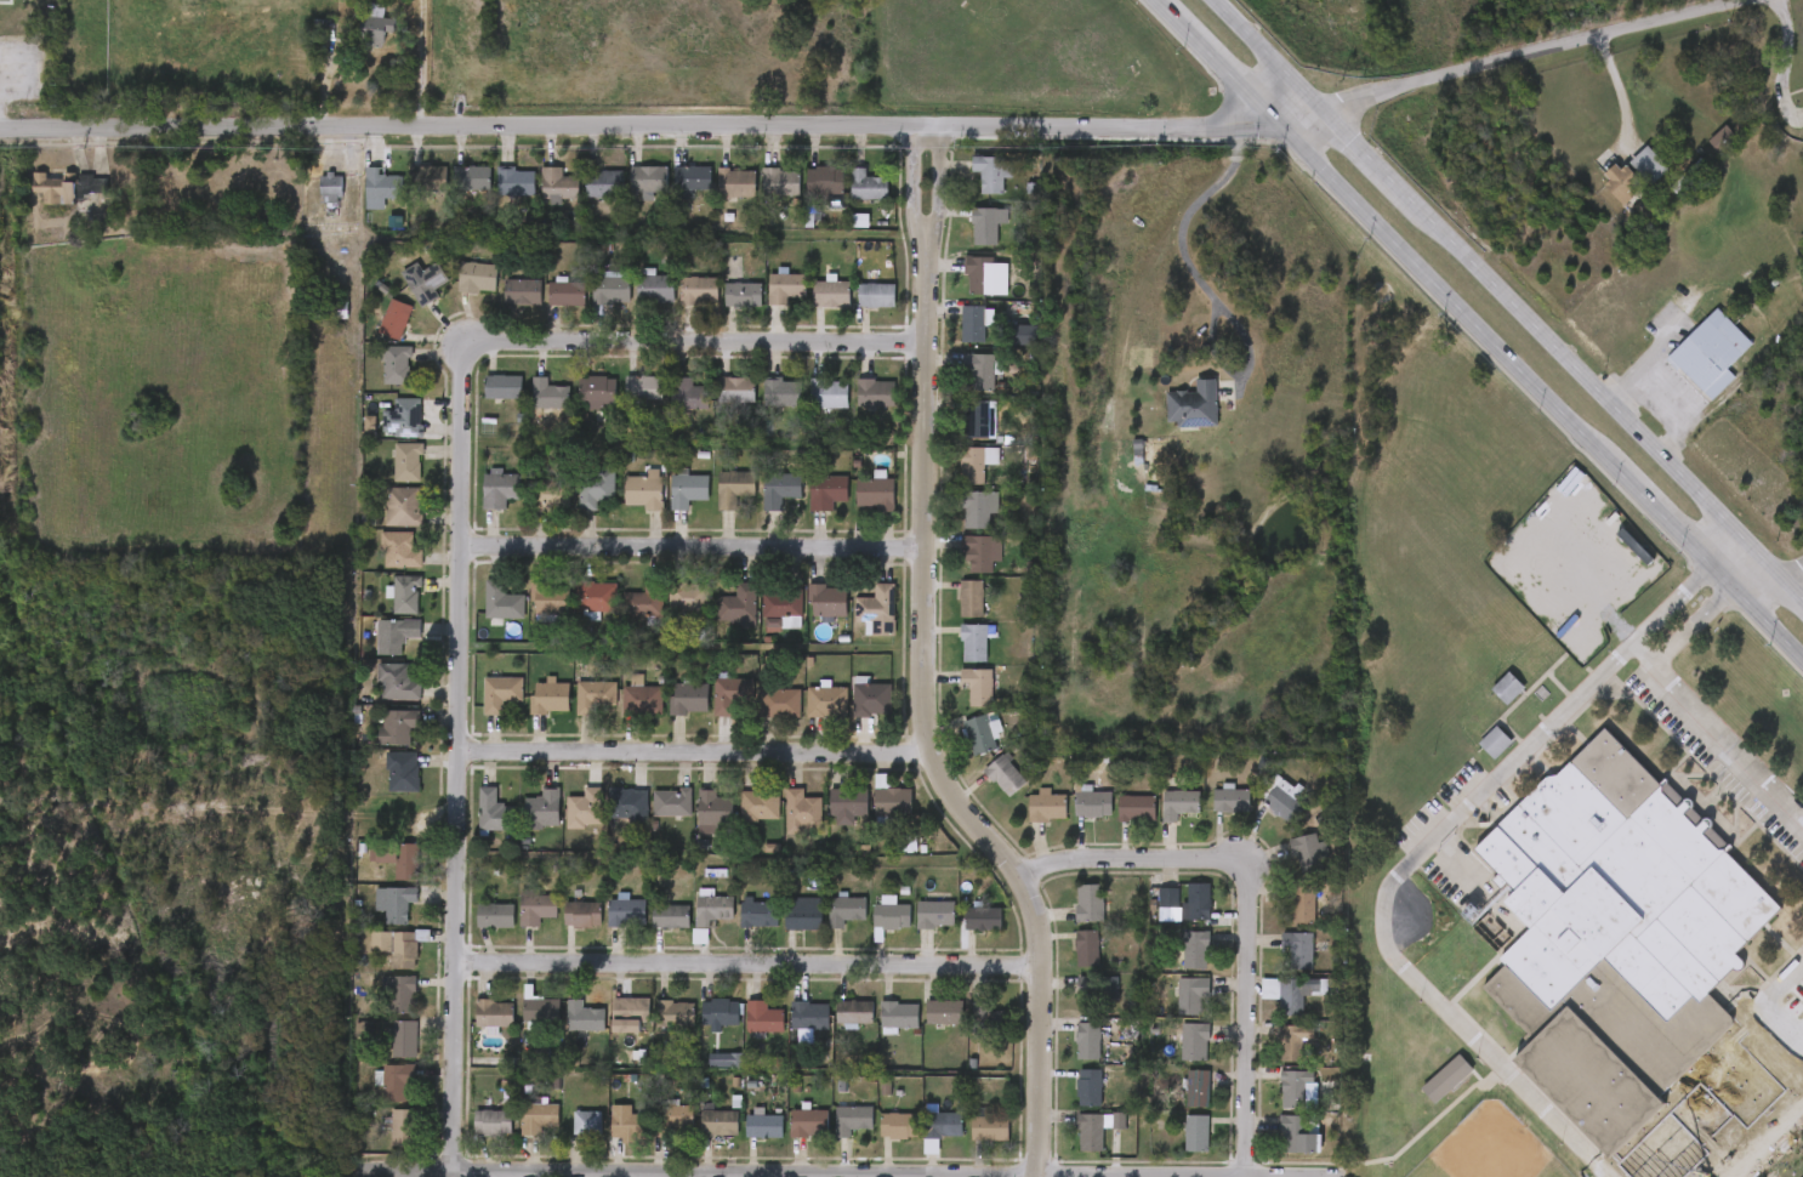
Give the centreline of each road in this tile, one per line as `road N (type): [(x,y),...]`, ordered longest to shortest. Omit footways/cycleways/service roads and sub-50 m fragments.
road 1 (tertiary): [(0,127),(1219,127),(1278,119)]
road 2 (residential): [(456,1169),(463,363),(491,340),(917,339)]
road 3 (residential): [(915,127),(916,723),(931,778),(1013,881),(1034,934),(1031,1176)]
road 4 (residential): [(379,1169),(1340,1173)]
road 5 (primary): [(1158,0),(1802,660)]
road 6 (primary): [(1802,599),(1219,0)]
road 7 (residential): [(456,962),(1034,967)]
road 8 (residential): [(1013,881),(1143,860),(1217,860),(1239,869),(1246,906),(1244,1173)]
road 9 (residential): [(1278,119),(1746,0)]
road 10 (residential): [(459,752),(925,755)]
road 11 (residential): [(460,540),(915,553)]

